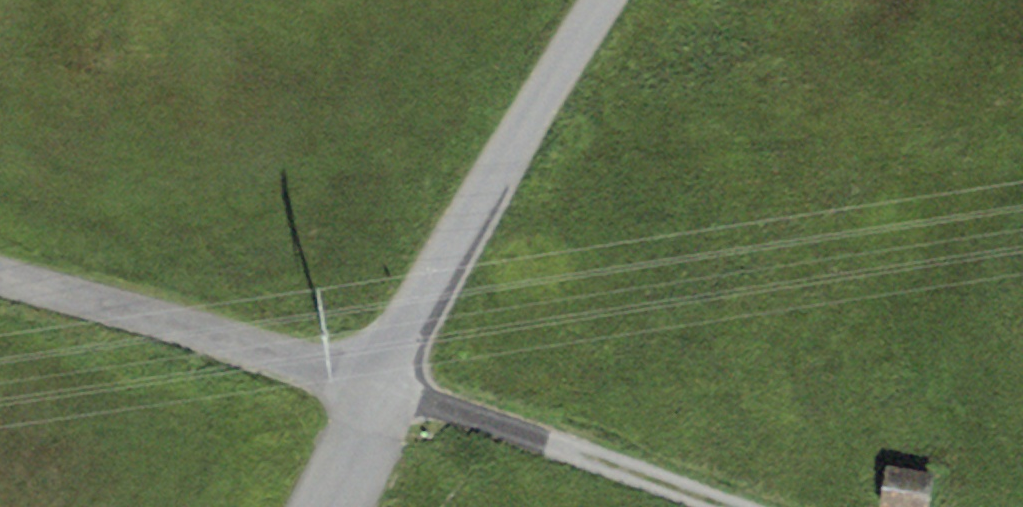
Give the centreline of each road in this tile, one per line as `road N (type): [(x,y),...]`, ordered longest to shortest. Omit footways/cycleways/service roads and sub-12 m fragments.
road 1 (unclassified): [(0,278),(386,386),(471,209),(602,0)]
road 2 (track): [(325,506),(386,386),(708,506)]

